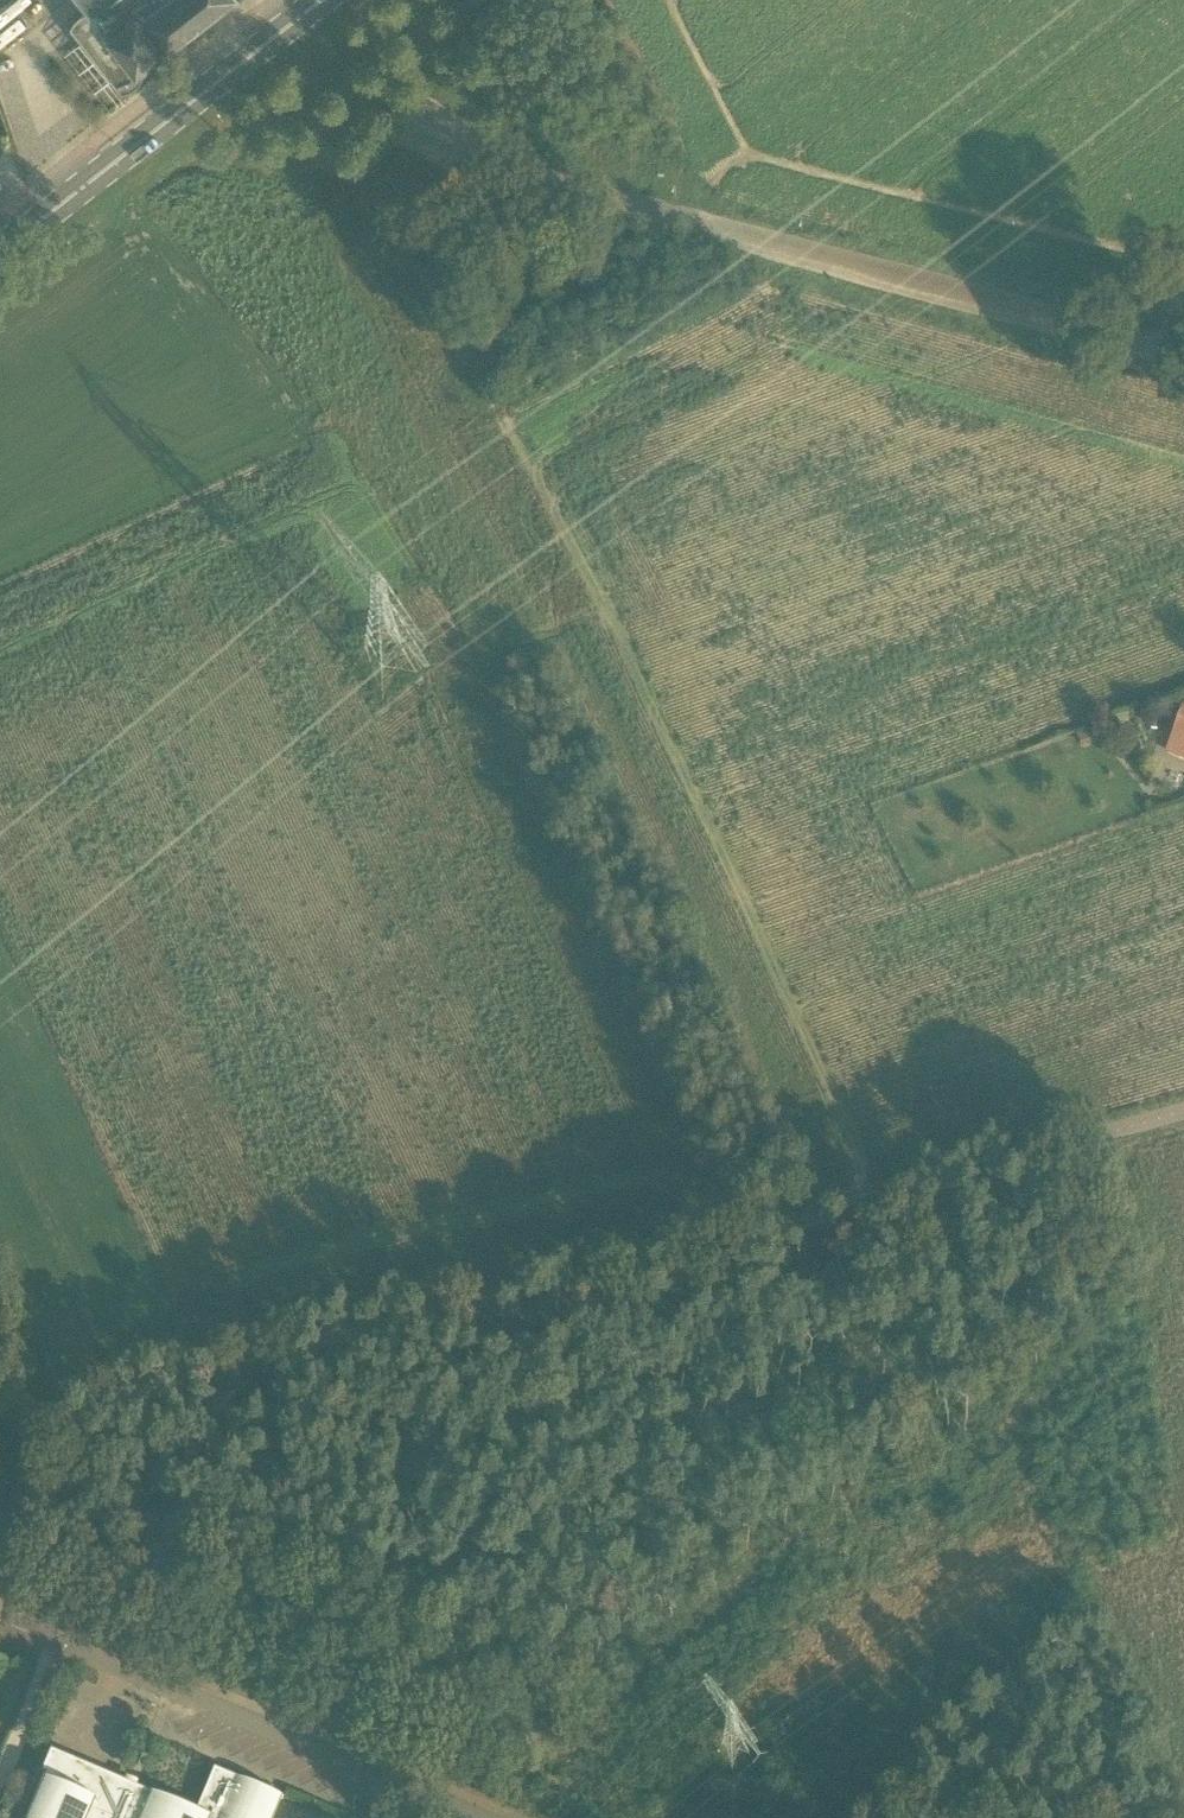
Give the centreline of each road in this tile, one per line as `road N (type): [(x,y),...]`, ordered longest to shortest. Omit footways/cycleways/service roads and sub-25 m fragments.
road 1 (unclassified): [(0,1538),(29,1459),(59,1409),(777,1227),(1183,1111)]
road 2 (unclassified): [(1183,354),(599,200),(400,112)]
road 3 (unclassified): [(477,1817),(46,1638)]
road 4 (primary): [(0,250),(321,0)]

